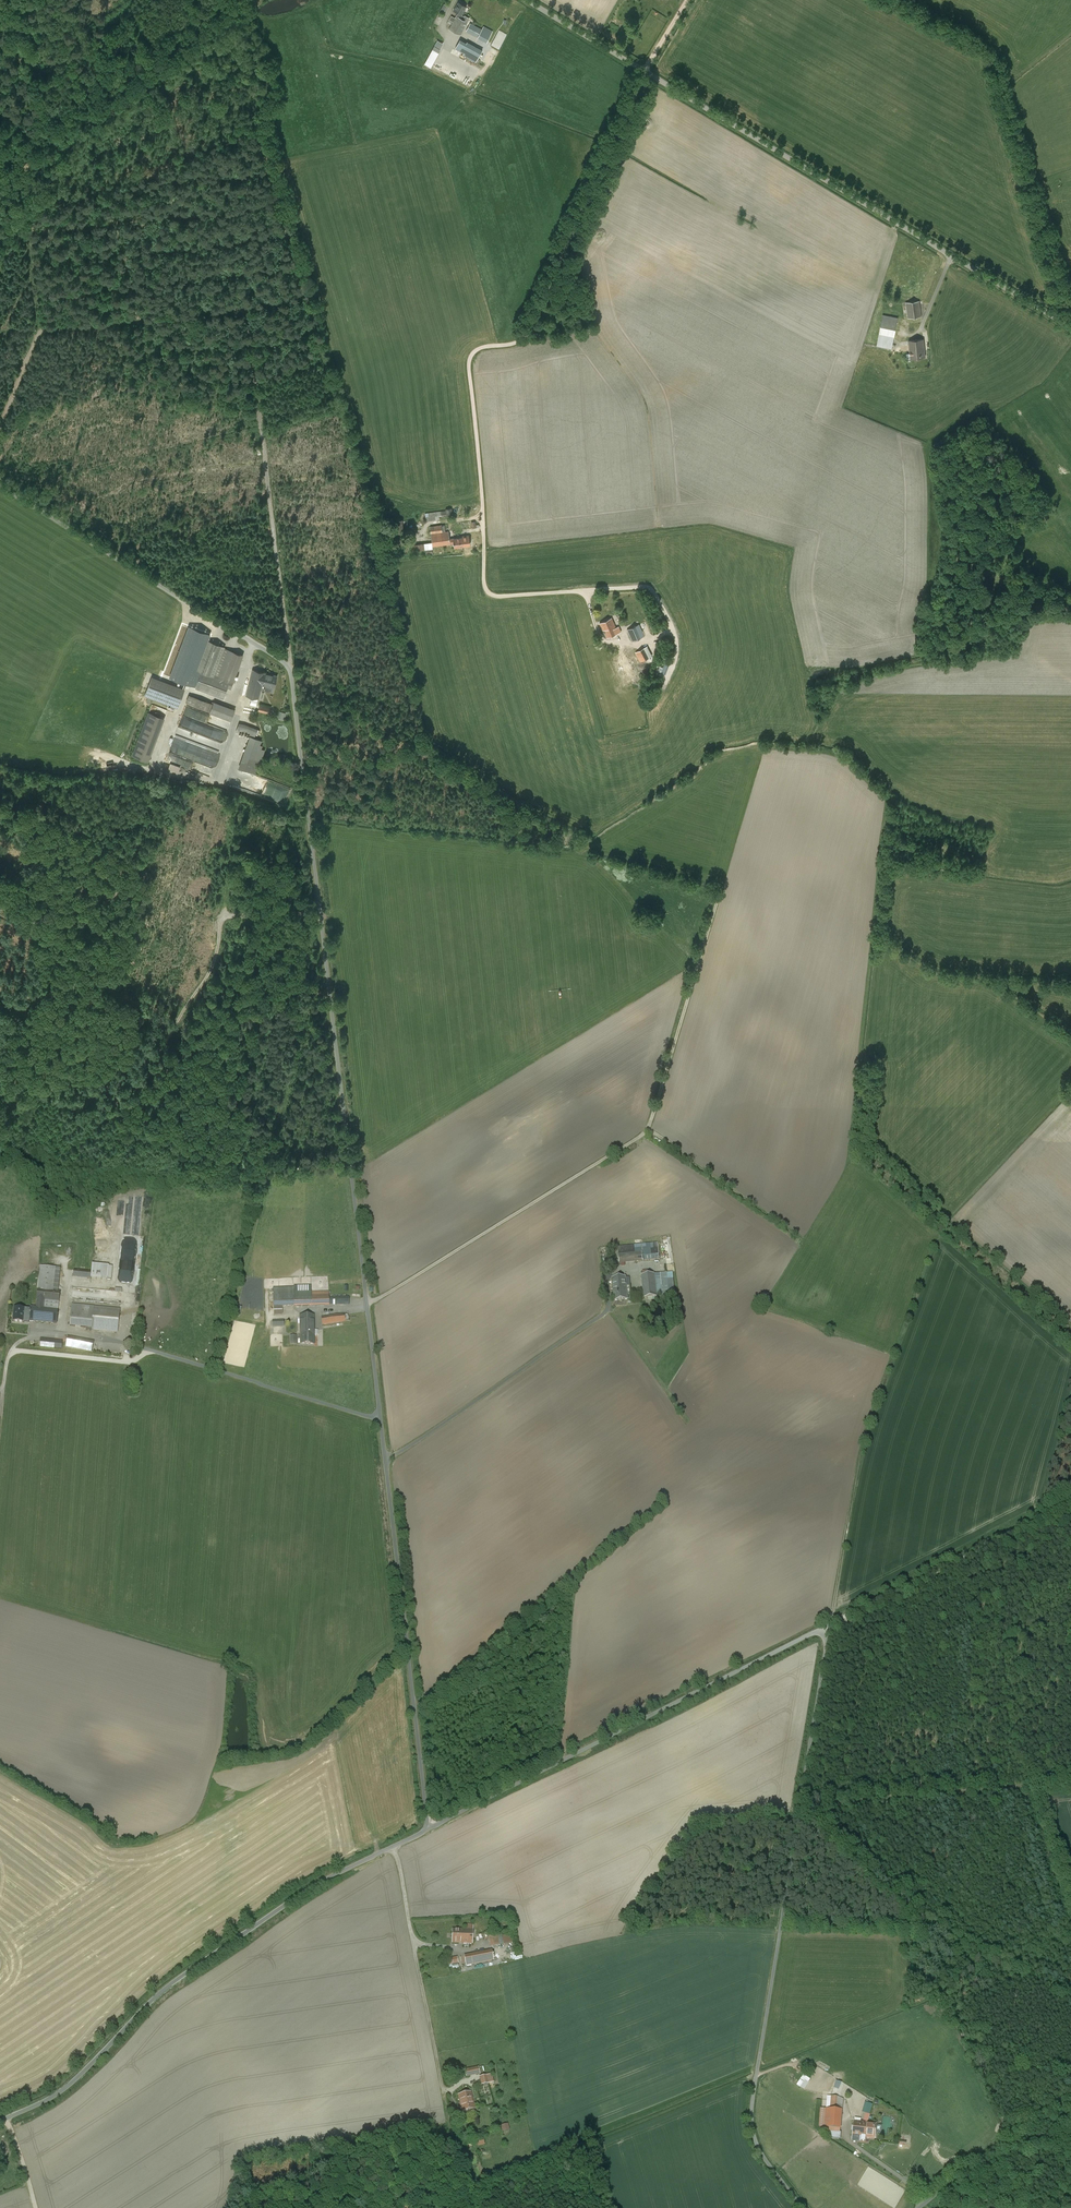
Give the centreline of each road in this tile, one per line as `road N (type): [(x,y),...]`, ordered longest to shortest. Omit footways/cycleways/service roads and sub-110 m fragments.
road 1 (unclassified): [(0,485),(290,670),(429,1830)]
road 2 (unclassified): [(580,592),(486,591),(470,364),(476,350),(526,335),(647,73)]
road 3 (track): [(0,428),(38,335),(241,304),(290,670)]
road 4 (residential): [(831,1624),(752,2112),(764,2158),(803,2207)]
road 5 (residential): [(0,2122),(61,2094),(156,1998),(316,1886),(429,1830)]
road 6 (tertiary): [(647,73),(1070,327)]
road 7 (residential): [(429,1830),(831,1624)]
road 8 (track): [(320,917),(226,917),(175,1042),(139,1074),(115,1086),(0,1087)]
road 9 (unclassified): [(831,1624),(1070,1503)]
road 10 (residential): [(919,2207),(1070,2099)]
road 11 (track): [(50,151),(150,0)]
road 12 (track): [(25,0),(50,151)]
road 13 (tertiary): [(528,0),(647,73)]
road 14 (track): [(690,1423),(610,1311)]

